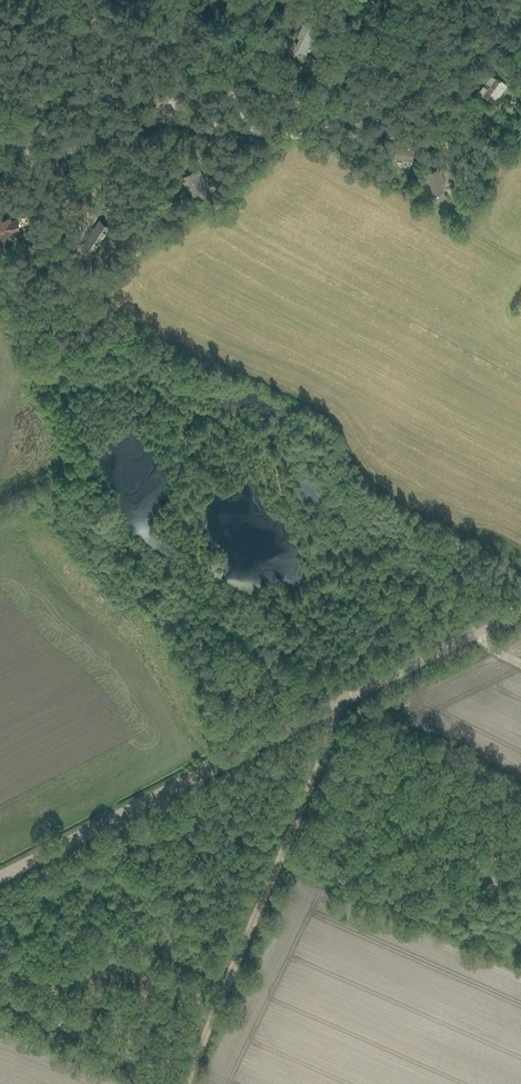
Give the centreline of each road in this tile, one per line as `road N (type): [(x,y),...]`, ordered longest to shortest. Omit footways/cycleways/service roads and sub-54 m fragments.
road 1 (tertiary): [(0,878),(520,608)]
road 2 (track): [(520,14),(444,68),(374,95),(317,135),(169,122),(50,153),(0,138)]
road 3 (track): [(336,703),(338,717),(188,1083)]
road 4 (track): [(0,998),(188,1082)]
road 5 (track): [(254,131),(210,61),(192,0)]

